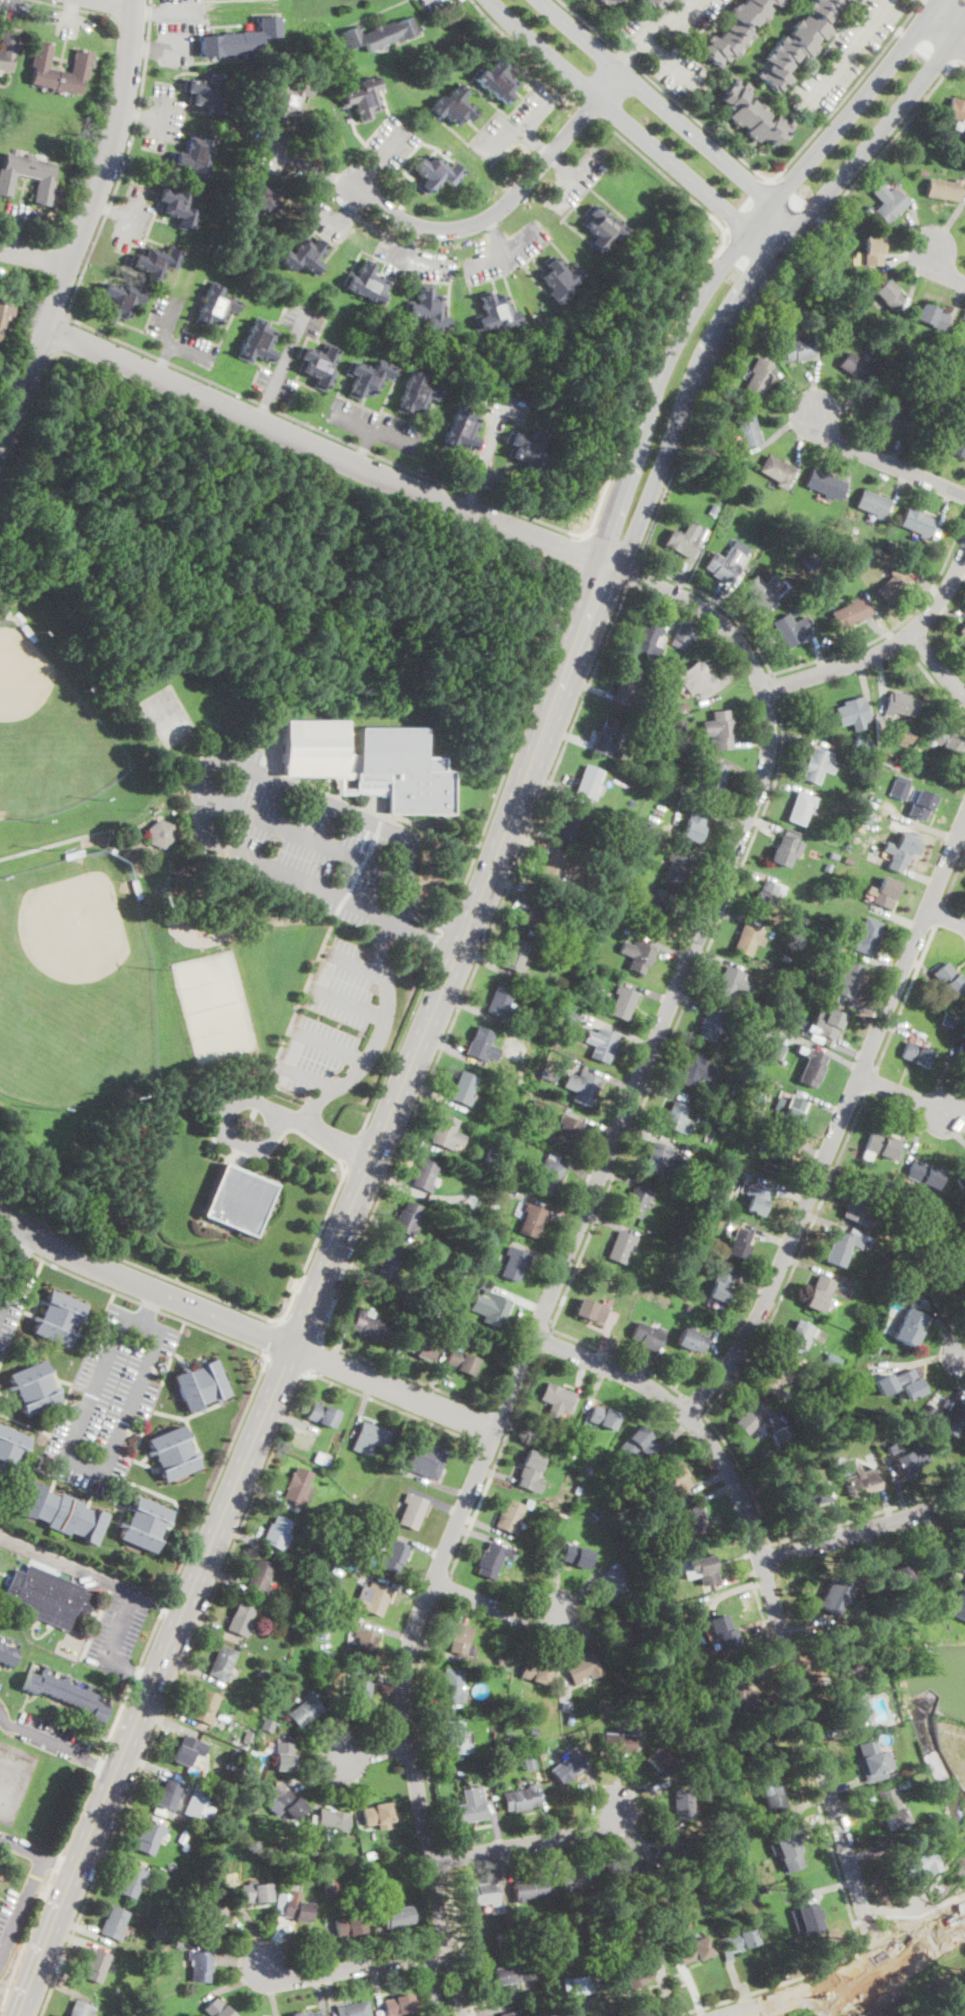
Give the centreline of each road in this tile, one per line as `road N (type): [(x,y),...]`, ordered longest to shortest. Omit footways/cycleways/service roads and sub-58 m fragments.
road 1 (residential): [(445,1935),(406,1719),(411,1644),(766,763),(765,691),(742,646),(700,607),(607,565)]
road 2 (tertiary): [(607,565),(293,1346)]
road 3 (residential): [(883,1963),(726,1468),(664,1398),(534,1338)]
road 4 (tertiary): [(293,1346),(18,2015)]
road 5 (residential): [(685,1414),(762,1311),(964,819)]
road 6 (tertiary): [(607,565),(630,546),(696,381),(745,293),(964,21)]
road 7 (residential): [(607,565),(411,489),(44,325)]
road 8 (tertiary): [(931,10),(724,263),(654,391)]
road 9 (residential): [(0,438),(101,179),(122,108),(133,0)]
road 10 (tertiary): [(491,0),(749,231),(788,240)]
road 11 (tertiary): [(788,240),(762,193),(540,0)]
road 12 (residential): [(620,69),(514,199),(487,220),(457,229),(412,225),(358,184)]
road 13 (residential): [(293,1346),(0,1215)]
road 14 (residential): [(765,691),(872,656),(911,634),(950,586),(964,549)]
road 15 (primary): [(964,1919),(883,1963),(744,2015)]
road 16 (residential): [(759,1561),(884,1526),(964,1485)]
road 17 (residential): [(495,1431),(293,1346)]
road 18 (residential): [(432,1863),(587,1832),(611,1810)]
road 19 (residential): [(451,1955),(294,1975),(267,1965)]
road 20 (tertiary): [(654,391),(605,537),(607,565)]
road 21 (residential): [(964,497),(835,441),(815,413)]
road 22 (residential): [(433,1582),(517,1616),(553,1612)]
road 23 (residential): [(814,95),(889,0)]

